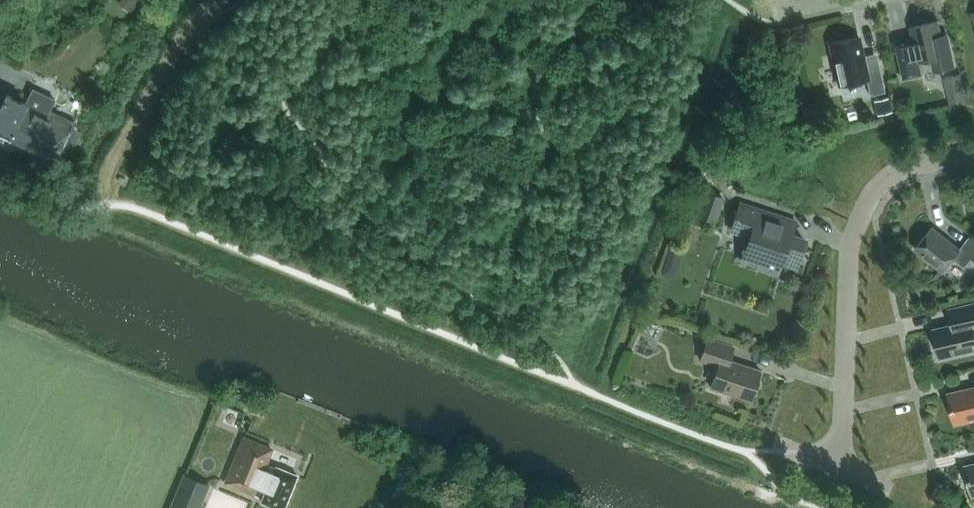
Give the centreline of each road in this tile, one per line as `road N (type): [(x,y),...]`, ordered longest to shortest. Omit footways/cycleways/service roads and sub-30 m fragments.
road 1 (residential): [(842,472),(853,238),(892,175),(973,152)]

